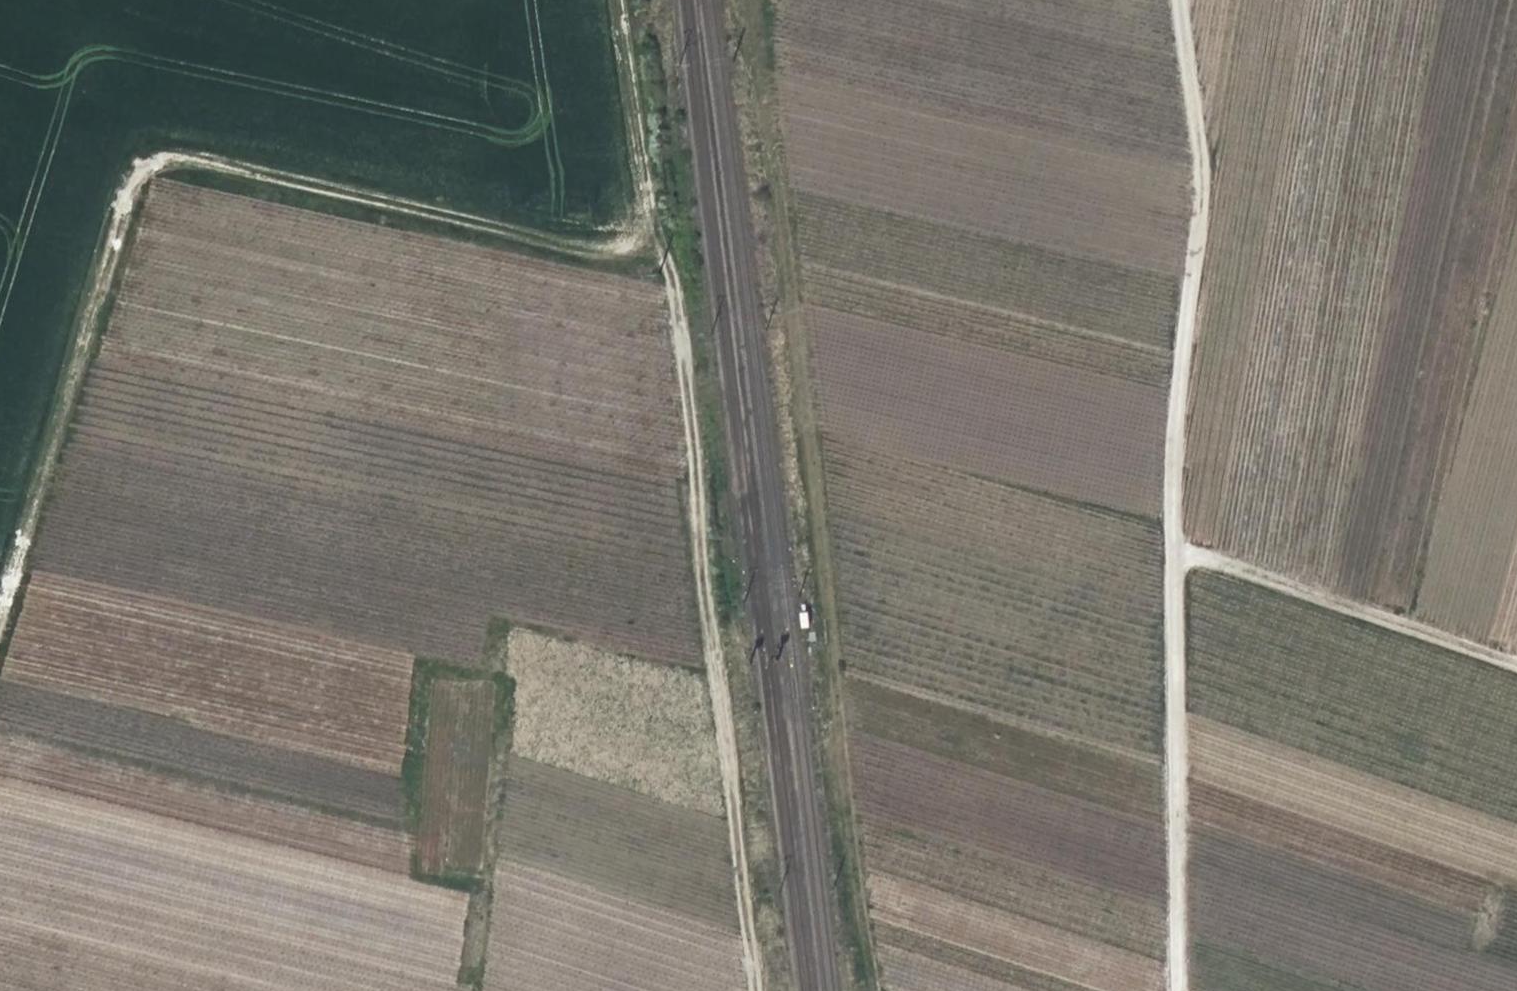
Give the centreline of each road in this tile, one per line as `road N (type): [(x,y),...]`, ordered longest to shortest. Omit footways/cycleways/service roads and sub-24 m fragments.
road 1 (track): [(748,990),(663,278),(639,203),(609,0)]
road 2 (track): [(1181,0),(1204,180),(1170,491),(1176,990)]
road 3 (track): [(0,596),(113,218),(140,167),(193,155),(592,243),(613,239),(639,203)]
road 4 (track): [(1516,660),(1175,549)]

